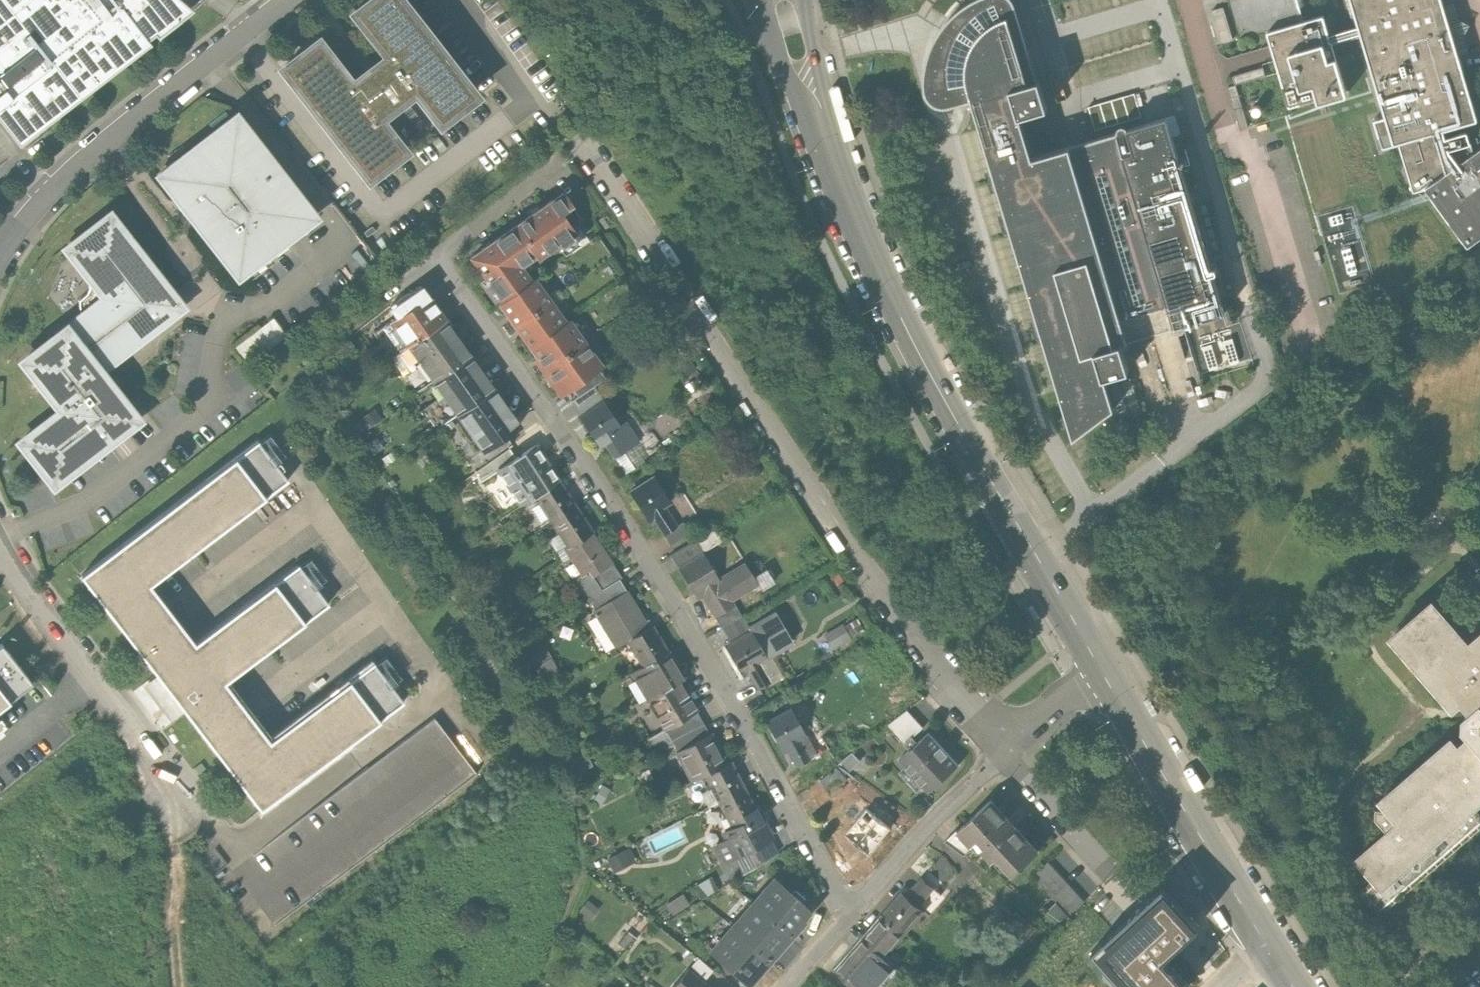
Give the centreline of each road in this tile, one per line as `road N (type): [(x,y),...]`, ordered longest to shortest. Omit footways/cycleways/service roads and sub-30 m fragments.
road 1 (residential): [(852,912),(655,575),(438,256)]
road 2 (residential): [(582,146),(921,649),(1003,754)]
road 3 (tertiary): [(819,117),(899,315),(1100,671)]
road 4 (residential): [(291,0),(83,164),(0,263)]
road 5 (residential): [(0,542),(48,624),(188,811)]
road 6 (tertiary): [(1100,671),(1266,945)]
road 7 (residential): [(1003,754),(852,912)]
road 8 (residential): [(1003,754),(1112,877)]
road 9 (tertiary): [(763,0),(786,77),(819,117)]
road 10 (residential): [(1100,671),(1003,754)]

